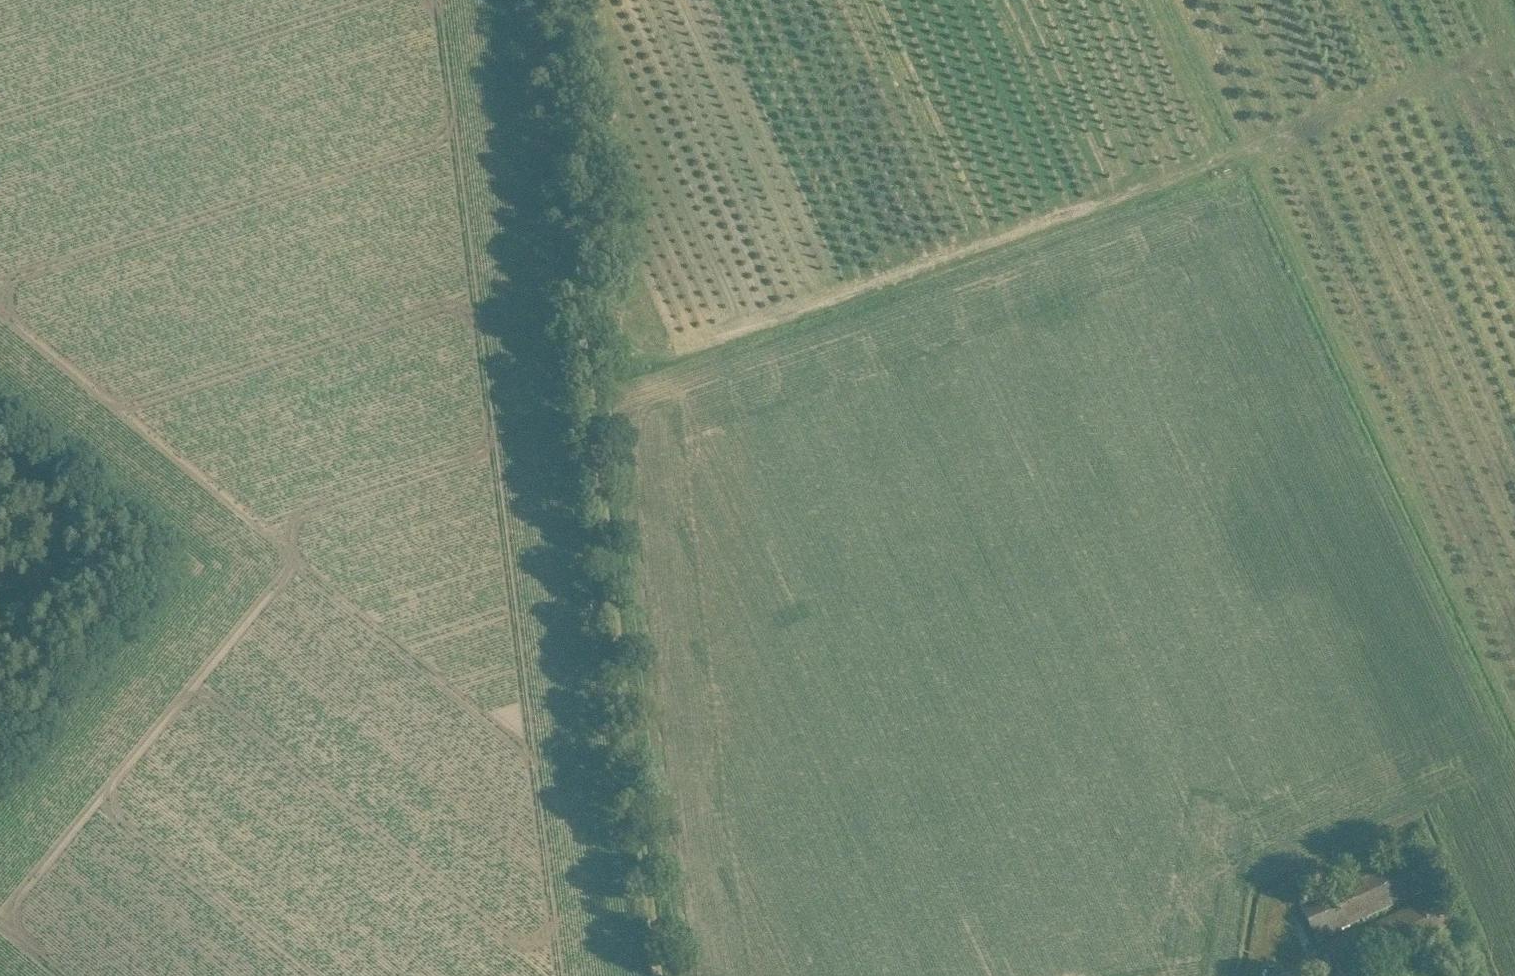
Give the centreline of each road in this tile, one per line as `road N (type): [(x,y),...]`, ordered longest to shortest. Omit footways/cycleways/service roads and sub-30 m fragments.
road 1 (track): [(547,0),(666,975)]

